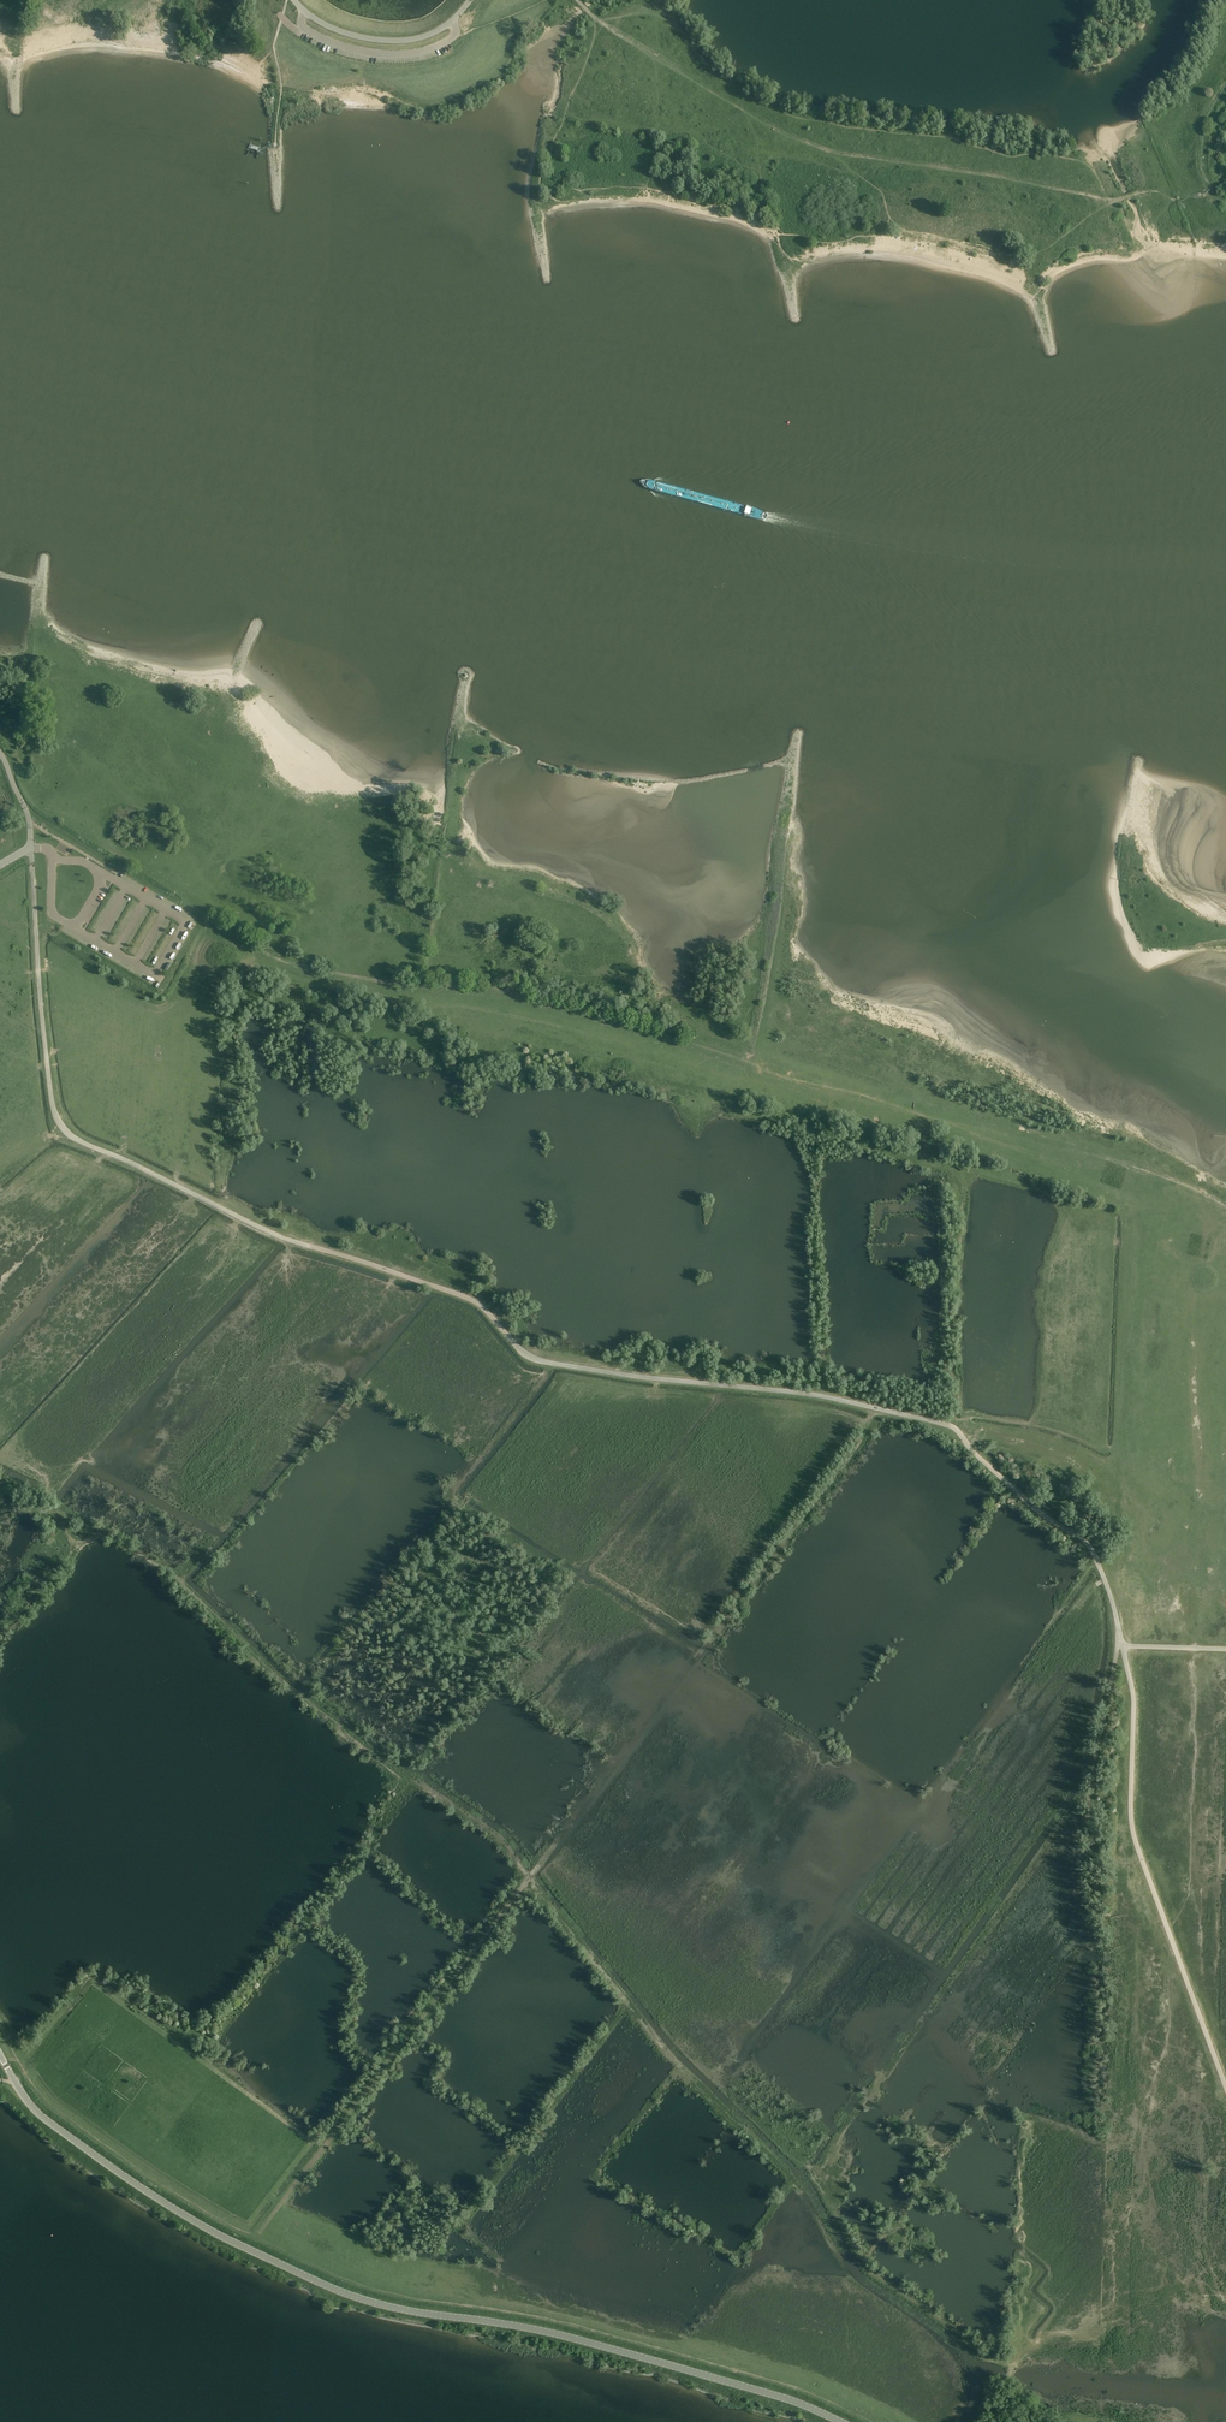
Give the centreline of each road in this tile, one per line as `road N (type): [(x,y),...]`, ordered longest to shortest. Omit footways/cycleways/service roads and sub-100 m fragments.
road 1 (unclassified): [(0,2056),(32,2107),(142,2189),(324,2284),(412,2312),(581,2340),(780,2396),(840,2421)]
road 2 (unclassified): [(296,0),(340,30),(397,39),(442,27),(470,0)]
road 3 (track): [(1122,1646),(1086,1830)]

